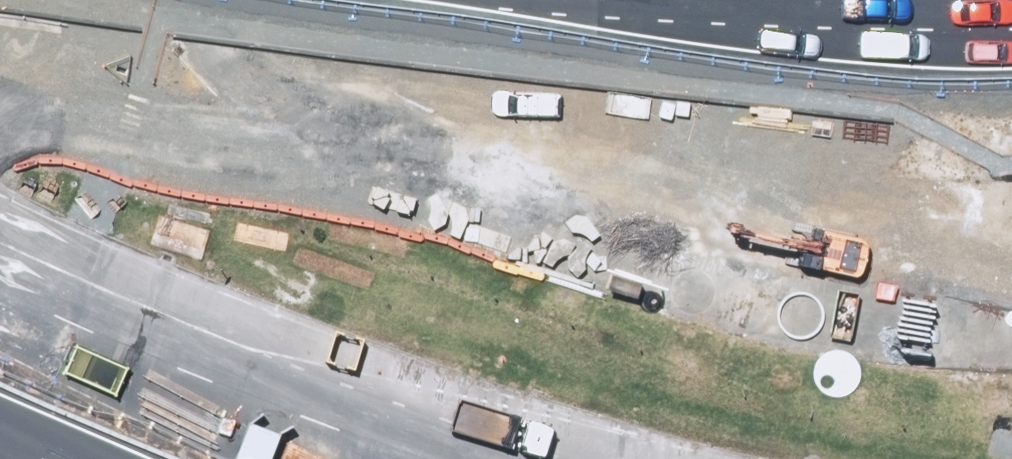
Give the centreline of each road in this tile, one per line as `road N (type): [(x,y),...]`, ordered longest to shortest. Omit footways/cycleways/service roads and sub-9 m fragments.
road 1 (primary): [(0,60),(483,193),(1011,258)]
road 2 (primary): [(1011,390),(466,315),(0,207)]
road 3 (primary): [(754,0),(1011,9)]

